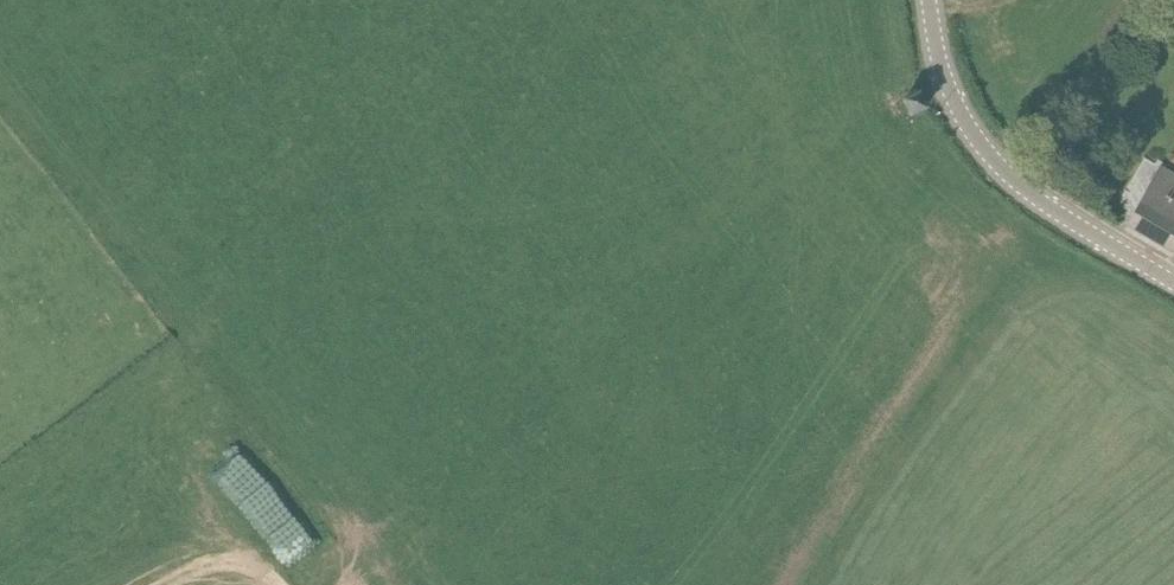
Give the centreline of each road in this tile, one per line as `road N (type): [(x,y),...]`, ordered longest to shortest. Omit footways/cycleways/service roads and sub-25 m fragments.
road 1 (unclassified): [(1173,287),(998,163),(935,64),(924,0)]

